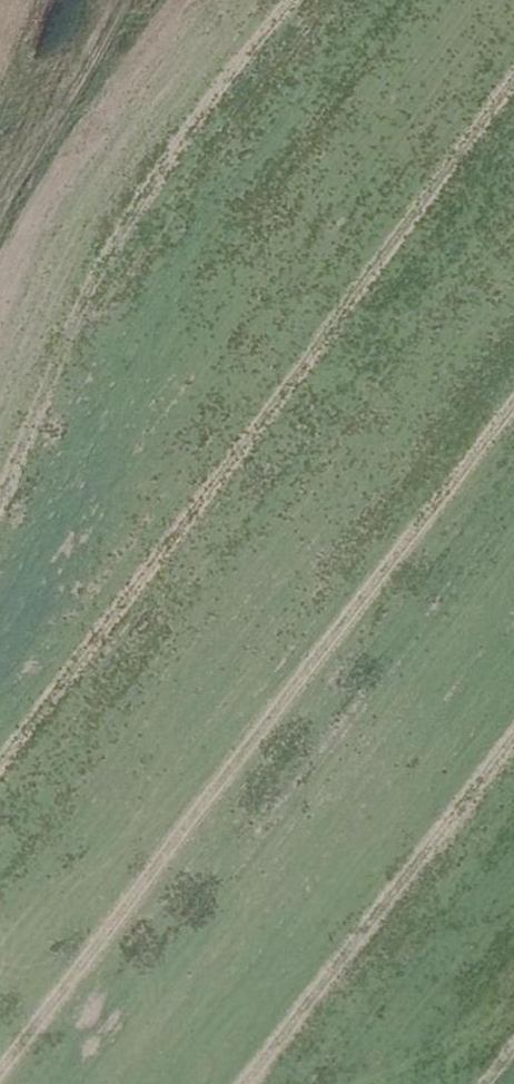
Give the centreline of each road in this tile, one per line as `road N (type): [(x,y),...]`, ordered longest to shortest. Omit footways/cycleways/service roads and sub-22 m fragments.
road 1 (track): [(0,188),(109,0)]

